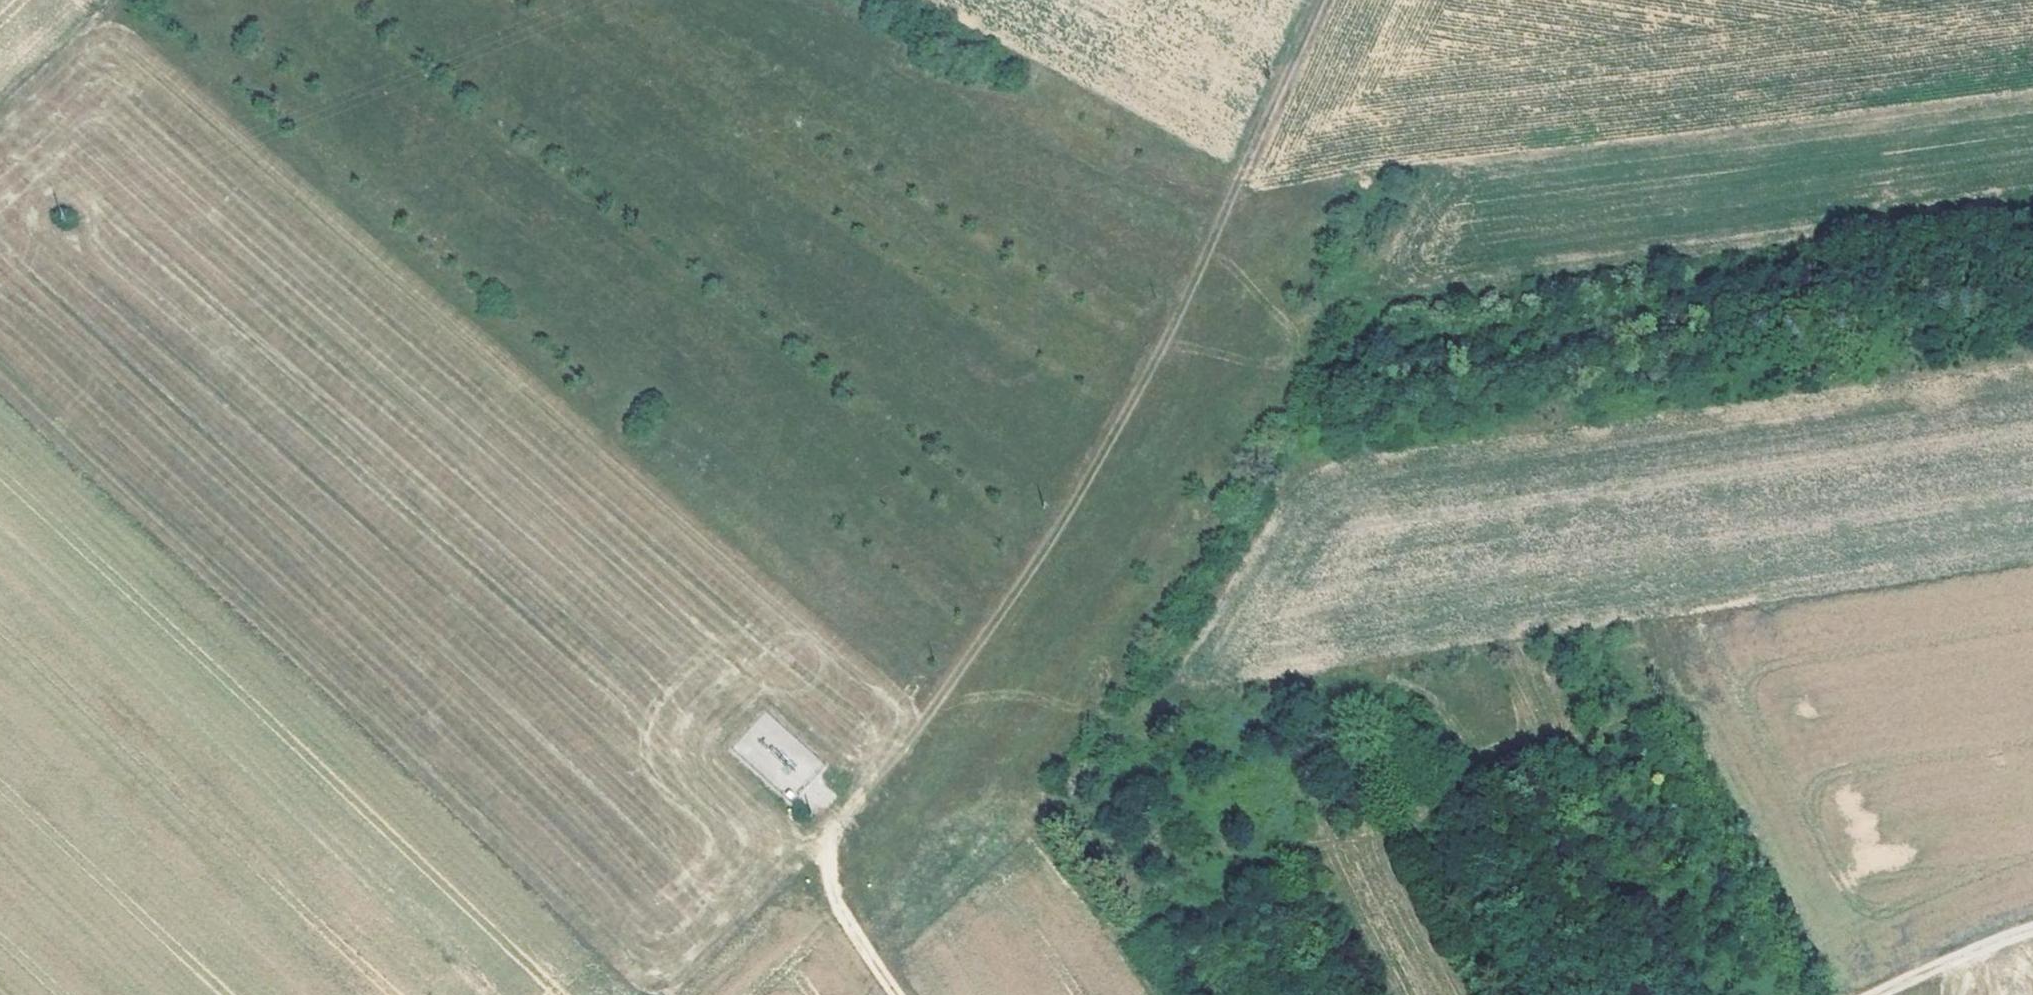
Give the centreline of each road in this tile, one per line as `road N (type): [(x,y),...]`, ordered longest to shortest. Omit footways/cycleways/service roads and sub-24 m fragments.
road 1 (track): [(897,994),(847,921),(830,849),(1057,527),(1106,443),(1170,328),(1322,0)]
road 2 (track): [(2032,930),(1878,994)]

